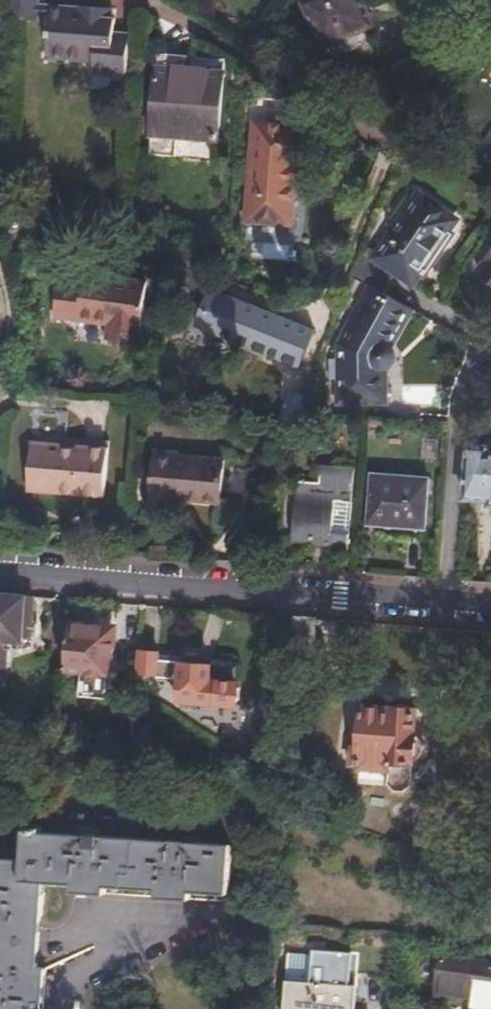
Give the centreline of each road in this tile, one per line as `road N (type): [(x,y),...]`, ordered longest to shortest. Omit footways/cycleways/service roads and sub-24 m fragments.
road 1 (residential): [(444,608),(0,569)]
road 2 (residential): [(490,7),(397,130),(368,126),(152,4)]
road 3 (residential): [(444,608),(451,400),(477,344),(452,316)]

